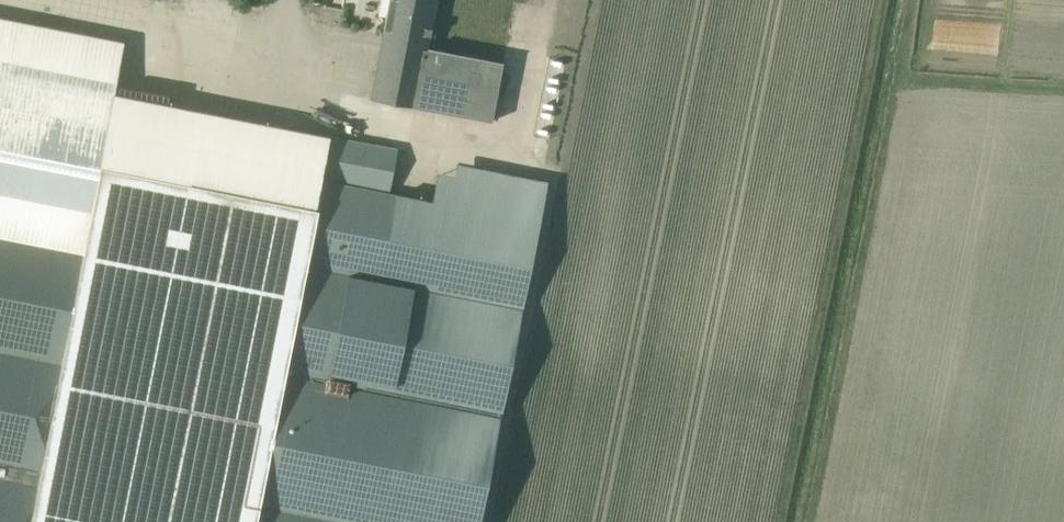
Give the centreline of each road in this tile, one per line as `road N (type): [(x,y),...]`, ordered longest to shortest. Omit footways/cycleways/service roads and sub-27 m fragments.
road 1 (track): [(486,521),(556,176),(509,144),(543,0)]

